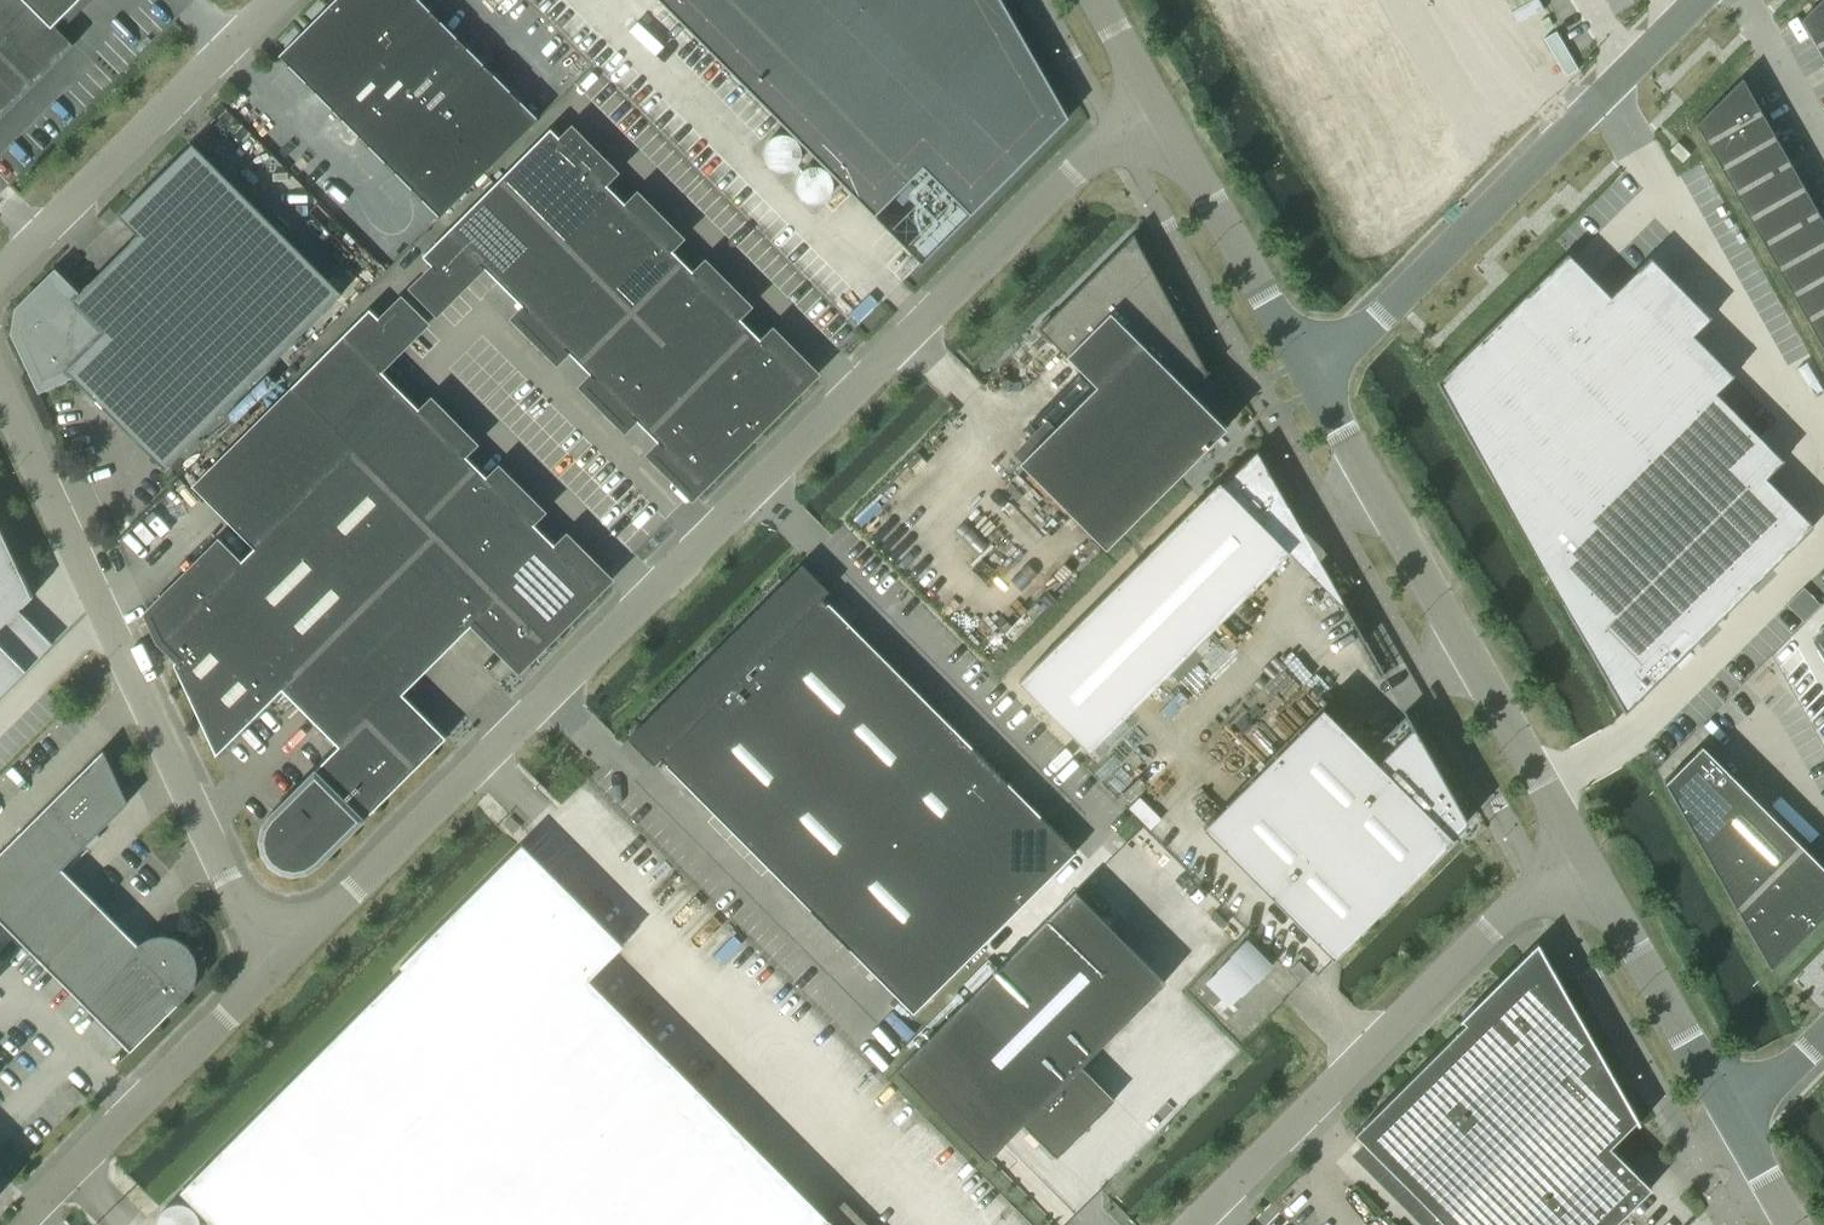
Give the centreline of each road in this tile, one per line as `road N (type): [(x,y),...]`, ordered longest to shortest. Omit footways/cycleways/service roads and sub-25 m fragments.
road 1 (unclassified): [(270,964),(1155,99)]
road 2 (unclassified): [(0,391),(270,964)]
road 3 (unclassified): [(1311,379),(1572,863)]
road 4 (unclassified): [(1311,379),(1698,0)]
road 5 (unclassified): [(1203,1224),(1572,863)]
road 6 (unclassified): [(282,0),(0,277)]
road 7 (unclassified): [(25,1224),(44,1193),(270,964)]
road 8 (unclassified): [(1155,99),(1311,379)]
road 9 (unclassified): [(1572,863),(1725,1124)]
road 10 (unclassified): [(1725,1124),(1823,1028)]

